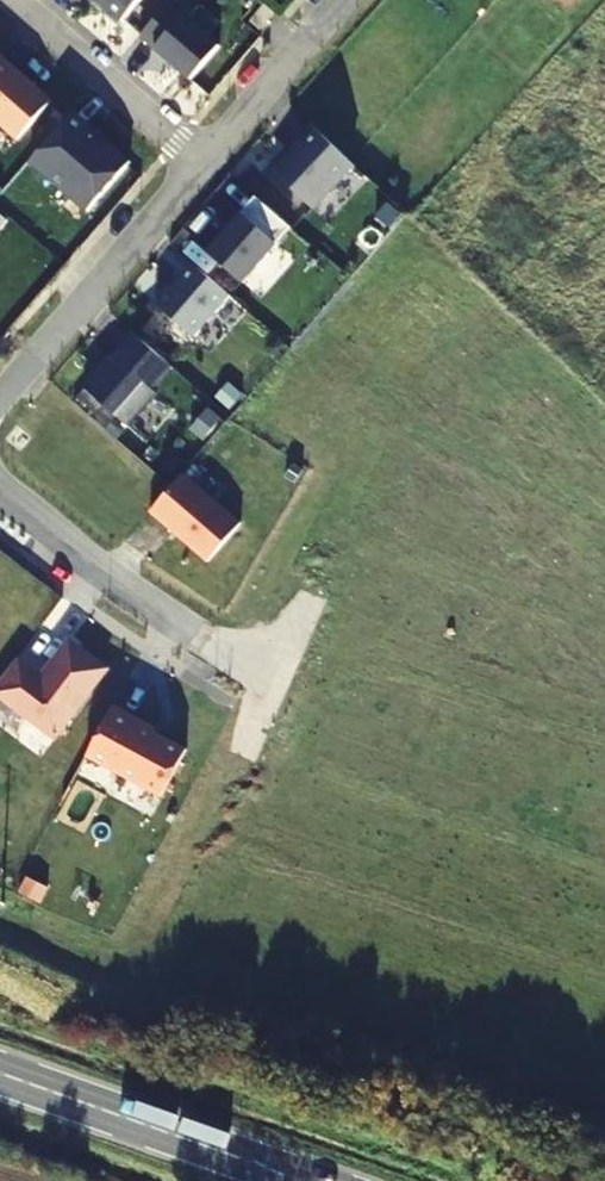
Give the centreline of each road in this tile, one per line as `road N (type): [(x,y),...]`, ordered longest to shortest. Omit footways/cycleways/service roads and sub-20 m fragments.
road 1 (residential): [(0,486),(107,574),(269,671)]
road 2 (secondary): [(0,1072),(302,1180)]
road 3 (residential): [(0,387),(203,160)]
road 4 (residential): [(203,160),(14,0)]
road 5 (residential): [(343,0),(203,160)]

